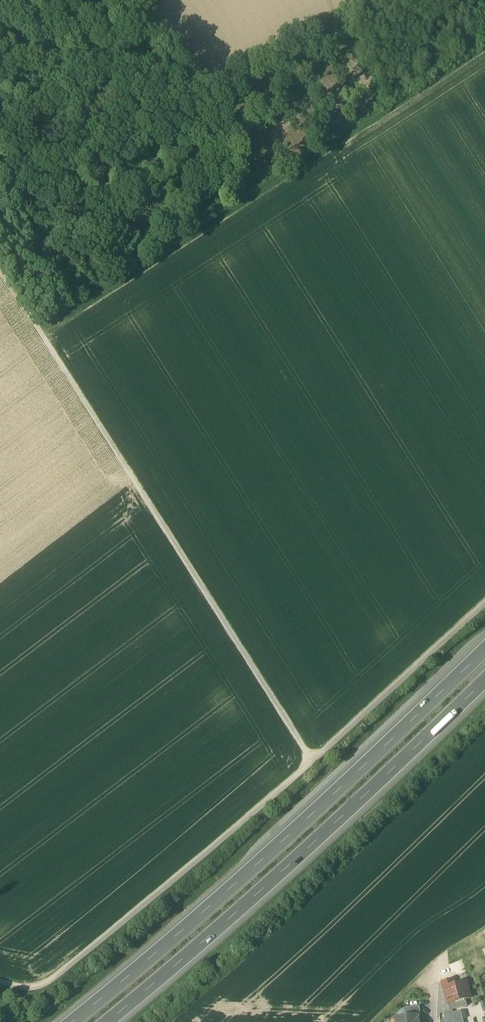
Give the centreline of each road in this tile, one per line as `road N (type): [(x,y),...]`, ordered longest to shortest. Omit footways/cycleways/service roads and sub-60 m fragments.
road 1 (track): [(312,760),(0,268)]
road 2 (motorway): [(484,648),(278,843),(69,1021)]
road 3 (motorway): [(102,1021),(225,921),(484,678)]
road 4 (track): [(0,981),(35,986),(58,973),(312,760)]
road 5 (track): [(484,599),(312,760)]

